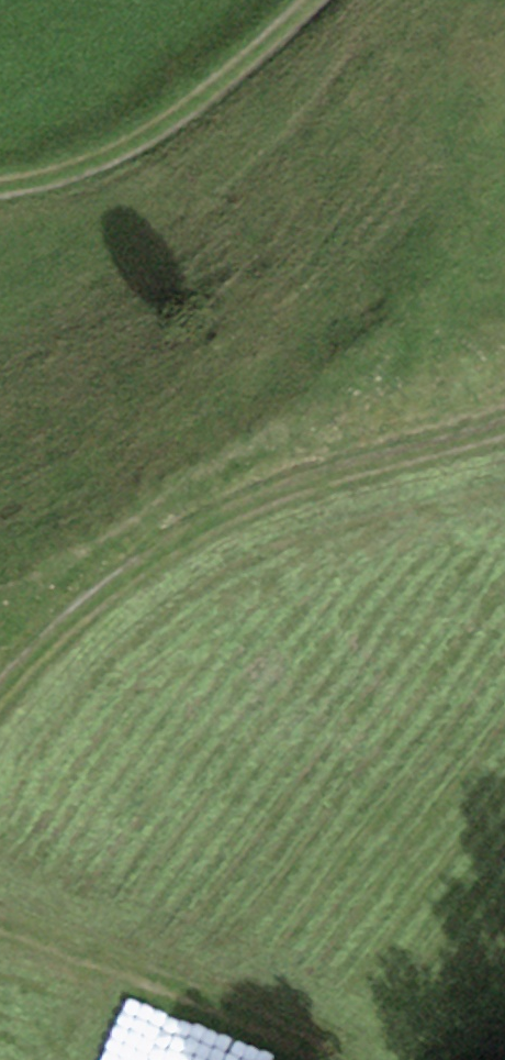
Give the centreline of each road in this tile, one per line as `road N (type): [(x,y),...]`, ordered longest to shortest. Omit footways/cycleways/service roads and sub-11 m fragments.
road 1 (track): [(0,743),(147,569),(504,448)]
road 2 (track): [(317,0),(164,144),(23,205),(0,205)]
road 3 (track): [(0,935),(215,1059)]

